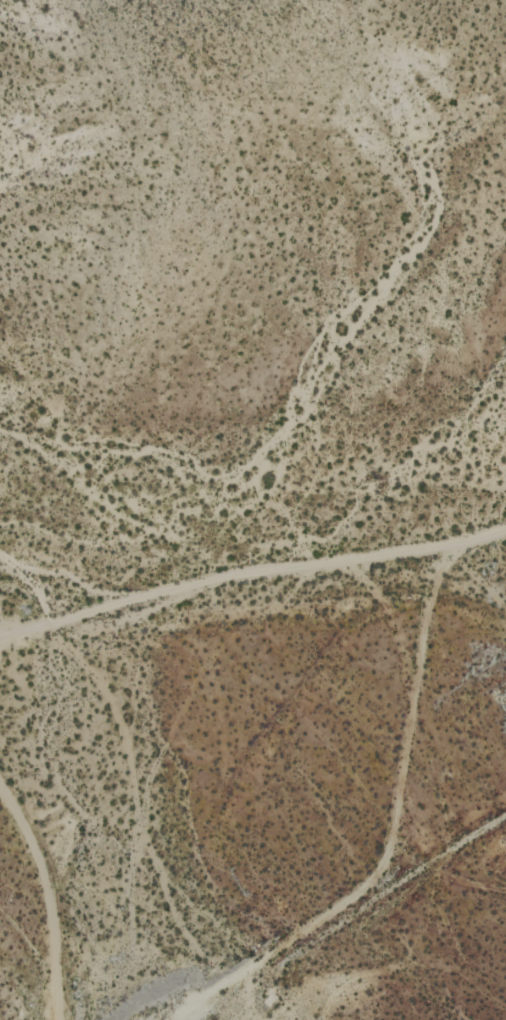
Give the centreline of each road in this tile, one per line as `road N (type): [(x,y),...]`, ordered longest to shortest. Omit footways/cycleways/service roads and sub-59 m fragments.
road 1 (track): [(0,631),(235,574),(505,527)]

